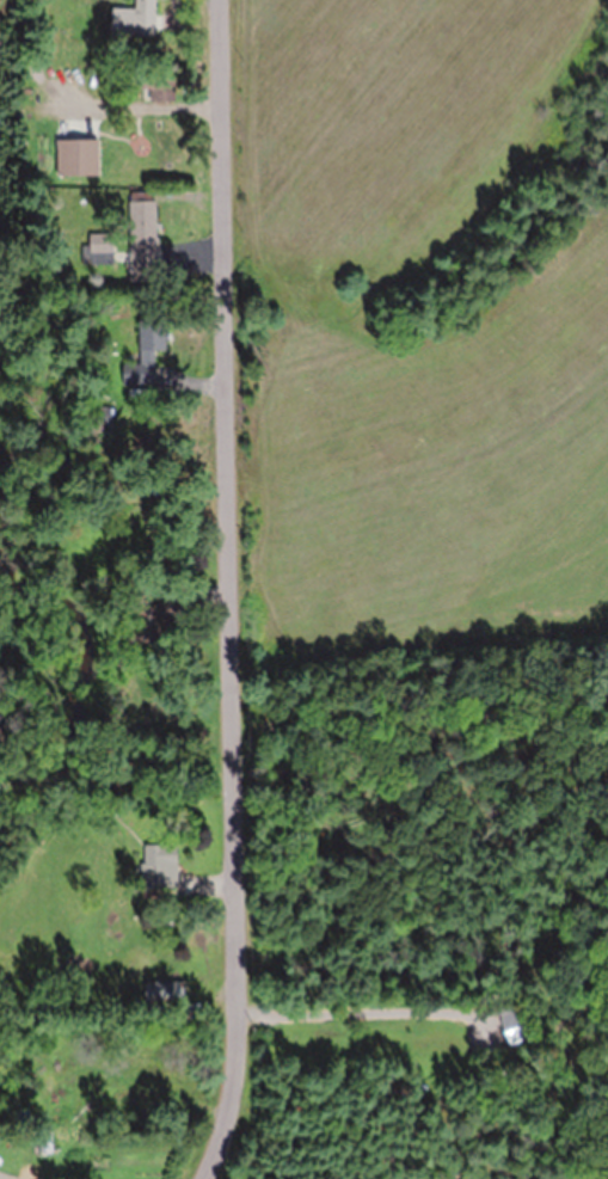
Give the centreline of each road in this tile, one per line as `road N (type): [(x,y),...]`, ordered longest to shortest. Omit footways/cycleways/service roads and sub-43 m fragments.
road 1 (residential): [(207,1178),(244,1095),(220,0)]

